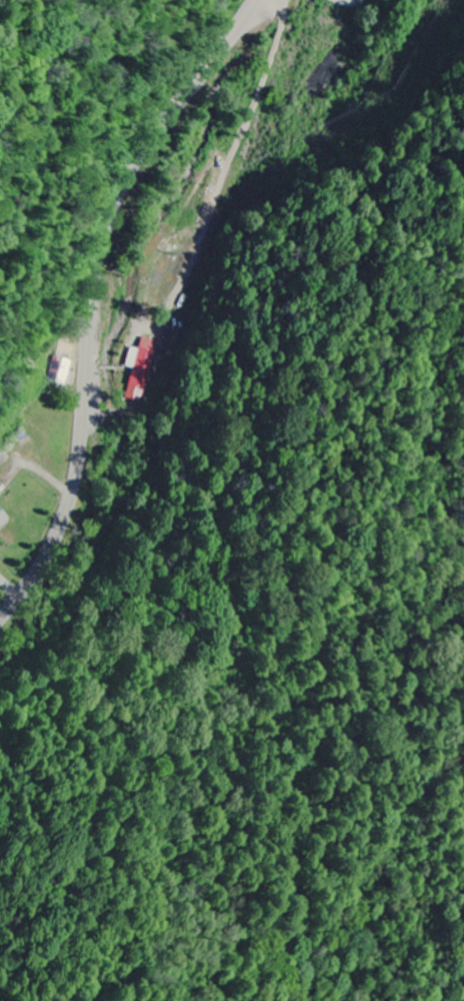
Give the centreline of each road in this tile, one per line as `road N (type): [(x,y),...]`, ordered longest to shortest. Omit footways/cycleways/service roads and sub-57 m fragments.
road 1 (secondary): [(0,617),(44,558),(71,494),(100,258),(120,196),(256,0)]

